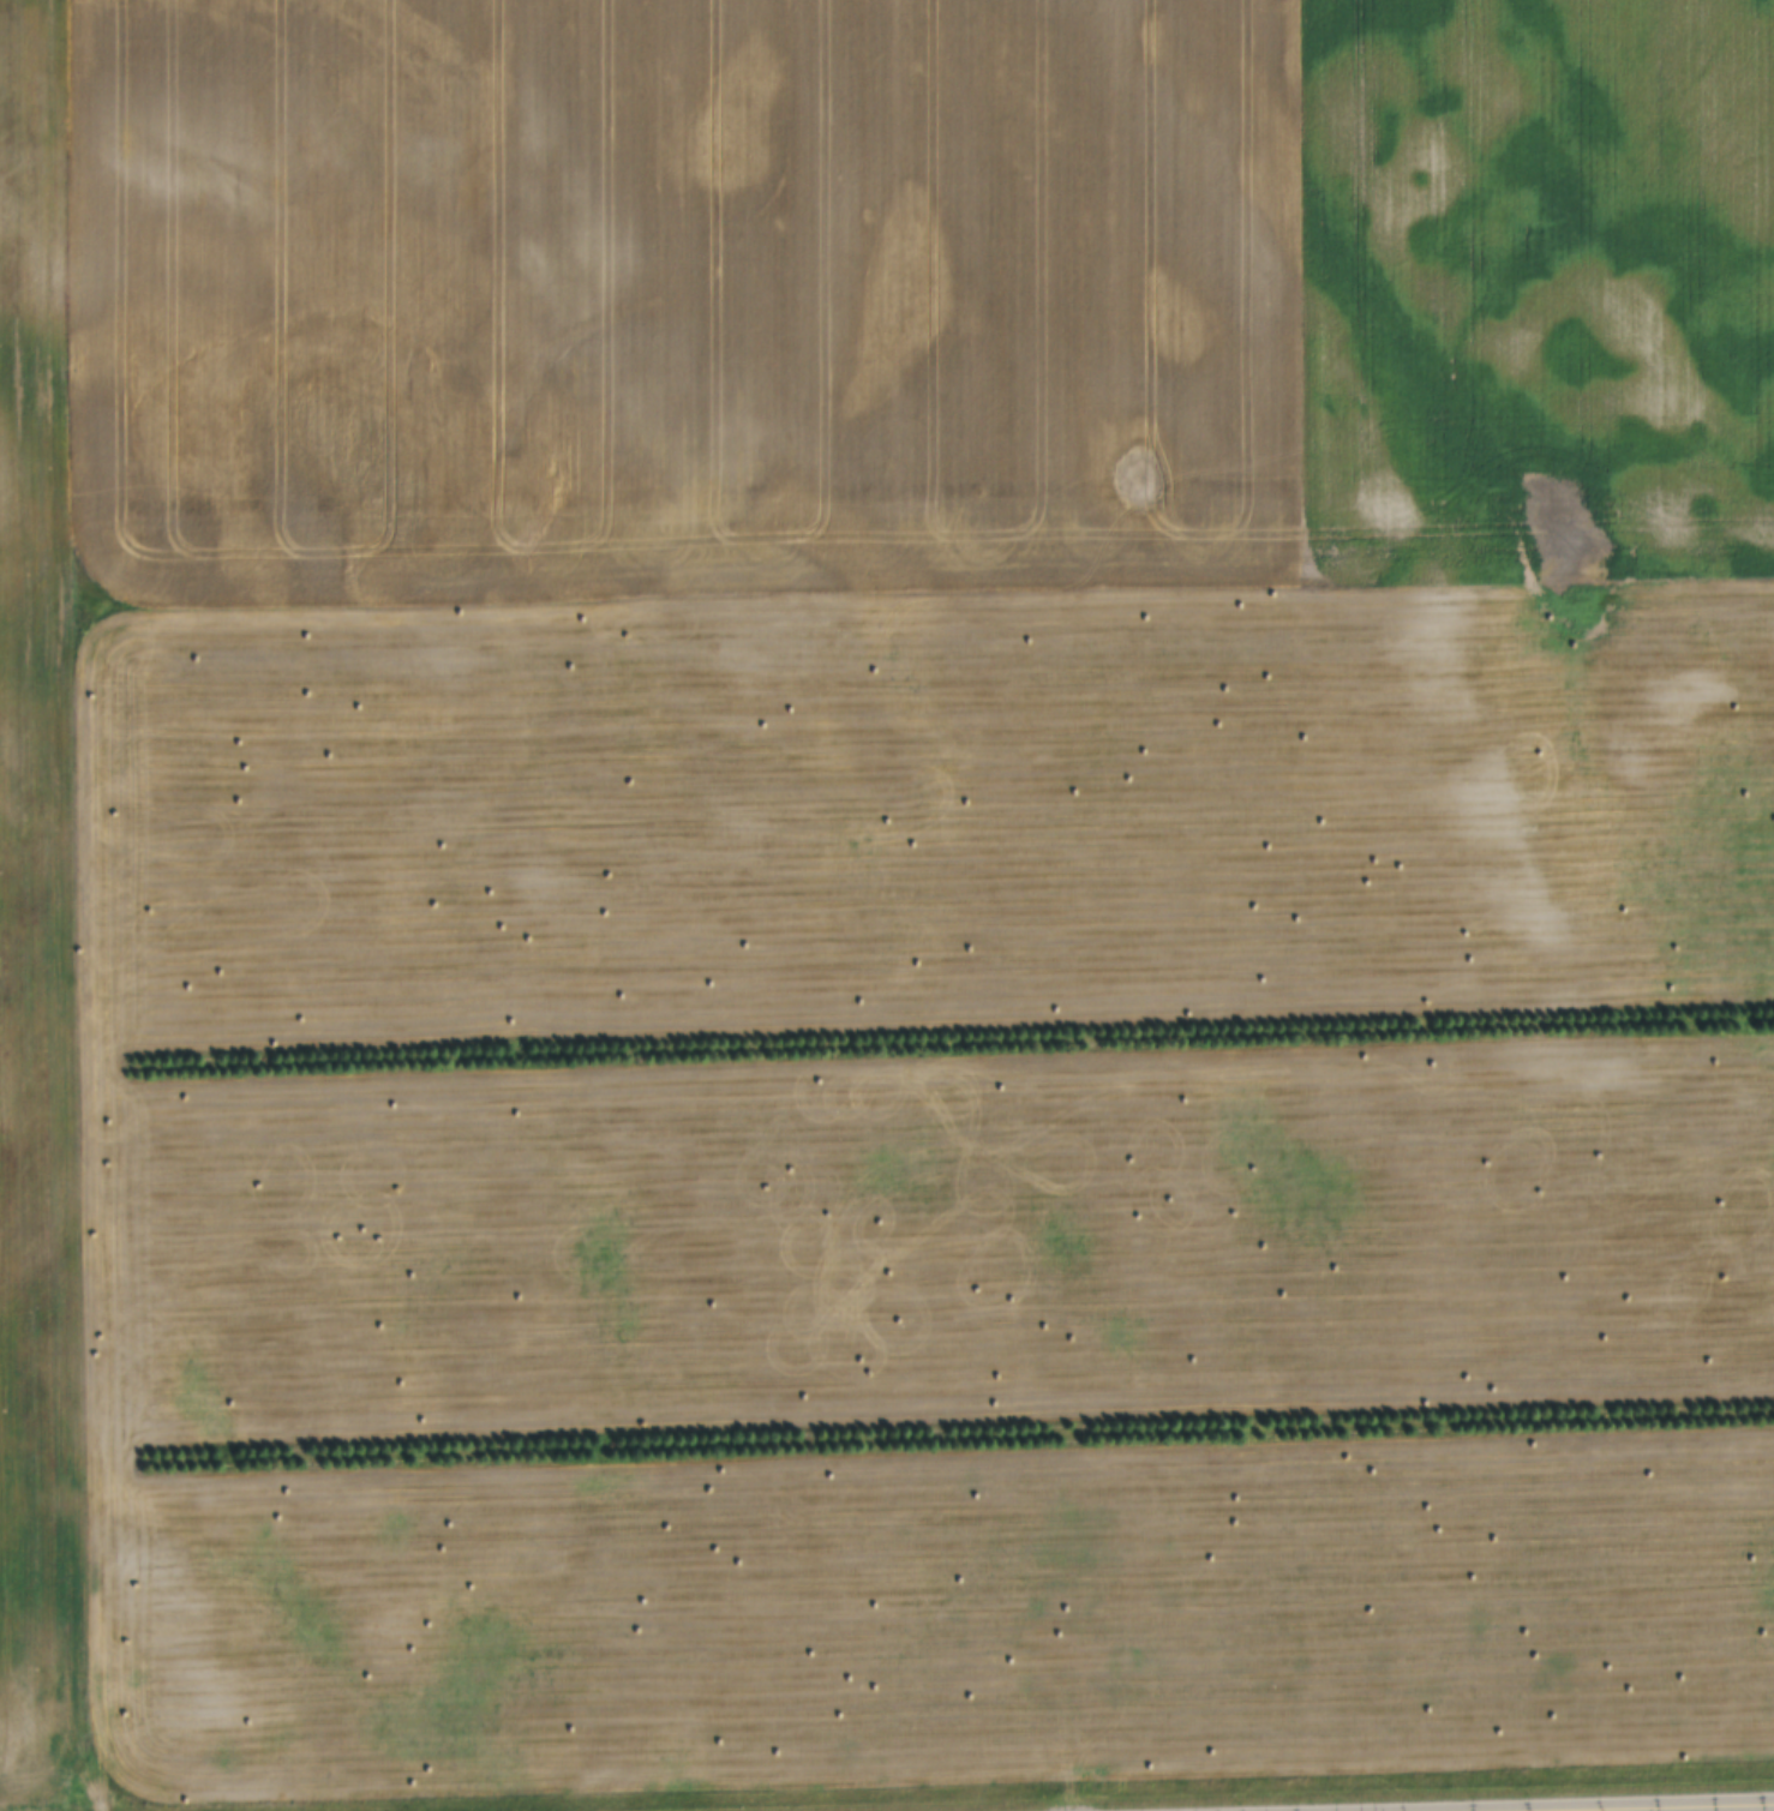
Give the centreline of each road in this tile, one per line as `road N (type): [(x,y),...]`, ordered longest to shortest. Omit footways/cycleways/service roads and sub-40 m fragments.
road 1 (tertiary): [(1773,1799),(1325,1810)]

